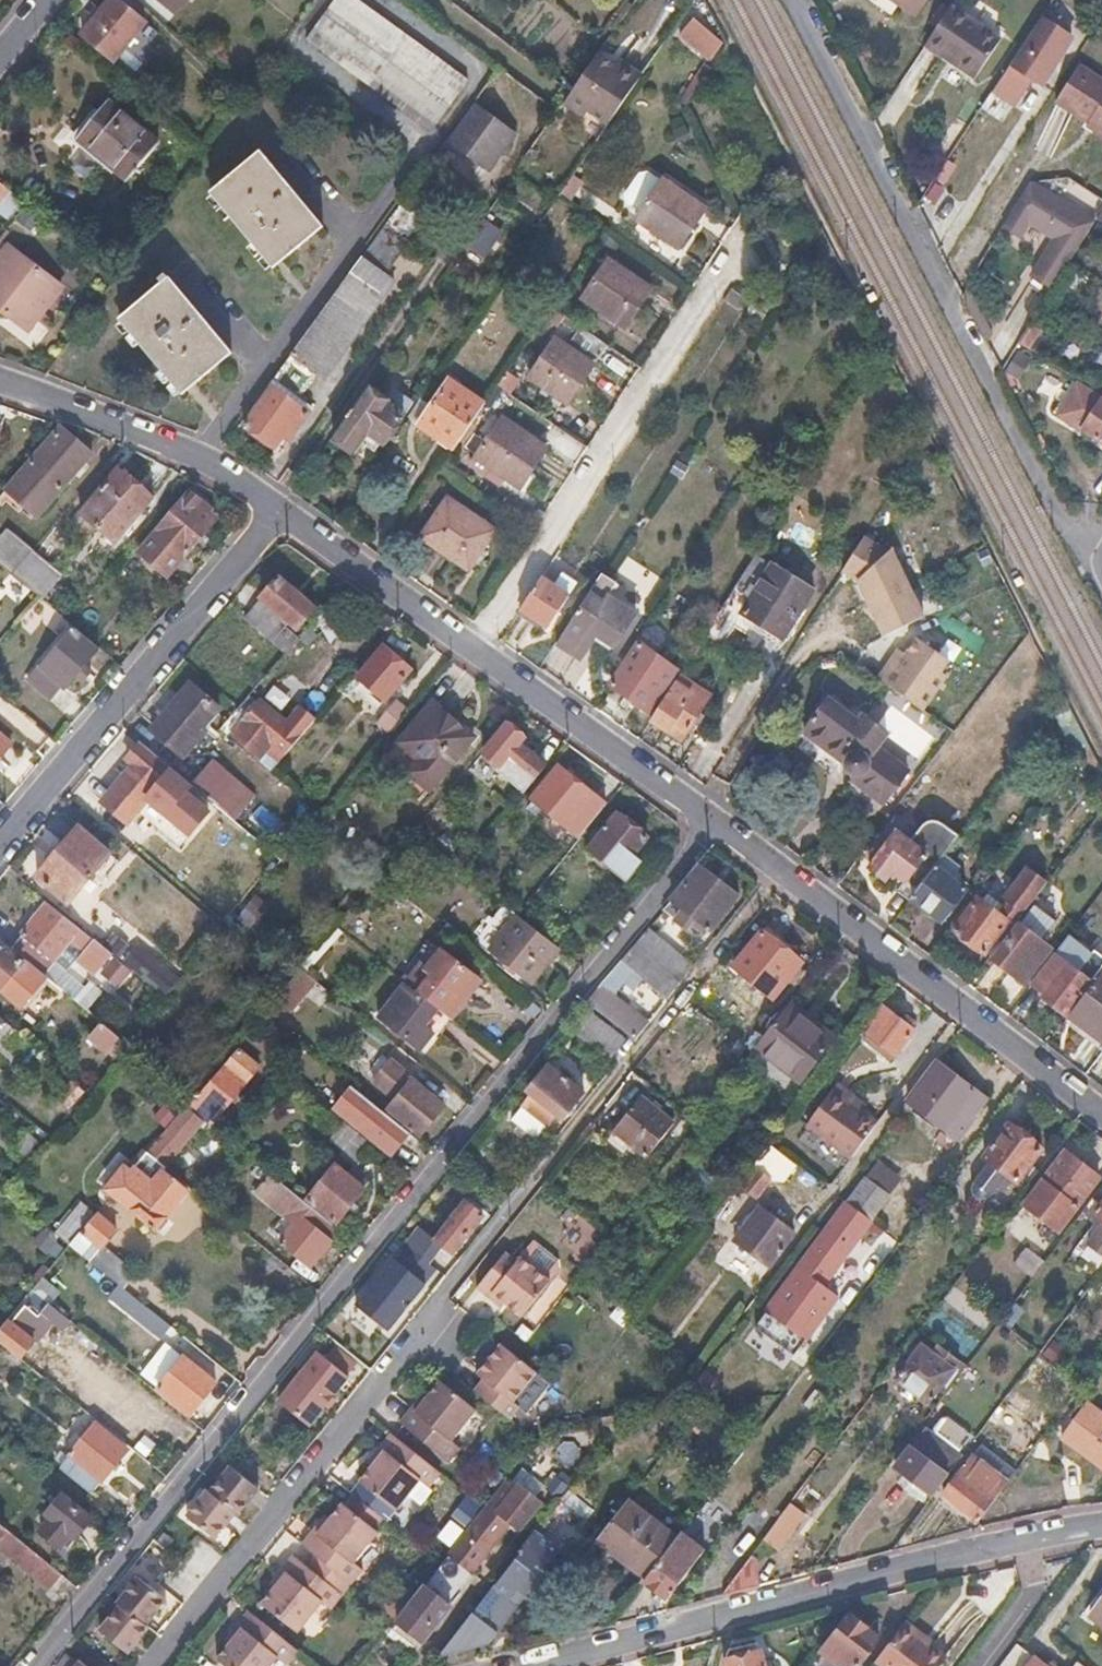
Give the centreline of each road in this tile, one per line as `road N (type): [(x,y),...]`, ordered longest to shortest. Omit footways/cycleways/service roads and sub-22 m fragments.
road 1 (residential): [(717,818),(34,1665)]
road 2 (residential): [(155,1665),(434,1327),(445,1295),(783,868)]
road 3 (residential): [(547,1665),(950,1551),(1101,1526)]
road 4 (residential): [(756,213),(478,647)]
road 5 (residential): [(0,843),(283,511)]
road 6 (residential): [(1101,1110),(783,868)]
road 7 (residential): [(283,511),(205,458),(0,378)]
road 8 (residential): [(717,818),(478,647)]
road 9 (residential): [(478,647),(283,511)]

